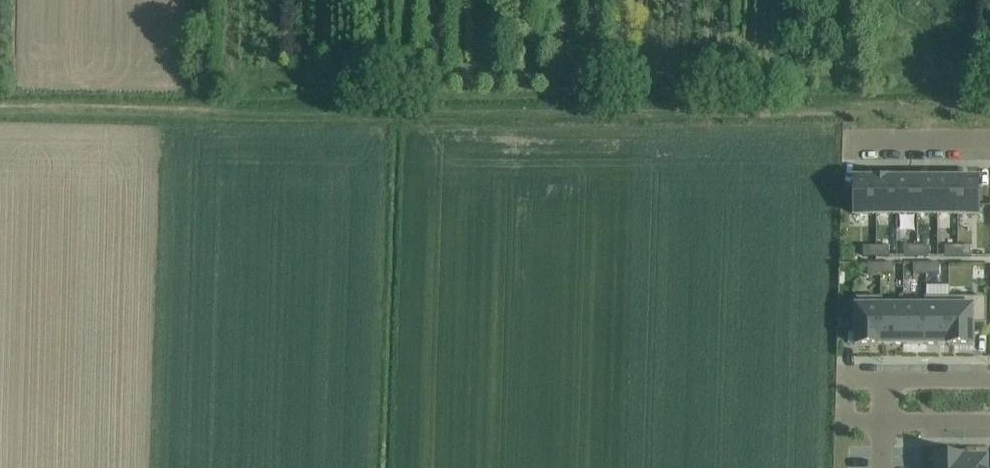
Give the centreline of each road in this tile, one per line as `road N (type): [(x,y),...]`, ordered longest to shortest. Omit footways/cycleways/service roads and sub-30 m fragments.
road 1 (track): [(0,104),(854,115),(865,141)]
road 2 (residential): [(865,141),(989,140)]

